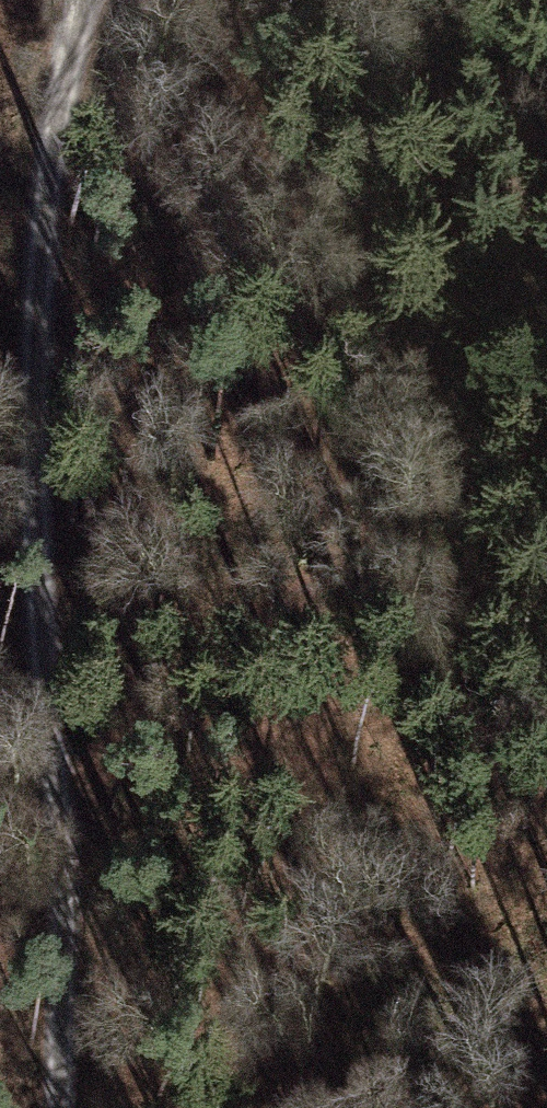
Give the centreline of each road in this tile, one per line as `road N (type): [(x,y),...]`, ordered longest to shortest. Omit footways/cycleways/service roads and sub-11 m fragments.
road 1 (track): [(91,0),(54,140),(36,329),(35,482),(62,822)]
road 2 (track): [(546,454),(501,468),(260,616),(62,822)]
road 3 (track): [(62,822),(61,1107)]

